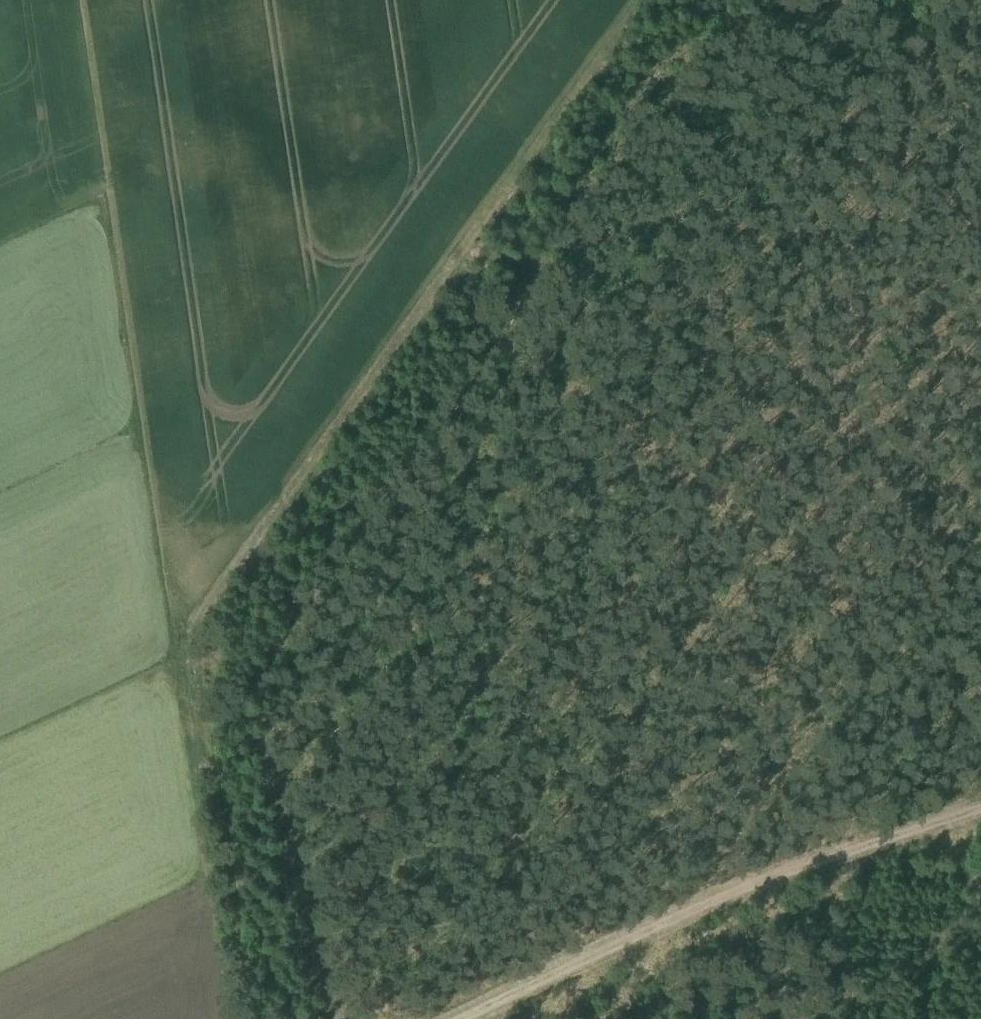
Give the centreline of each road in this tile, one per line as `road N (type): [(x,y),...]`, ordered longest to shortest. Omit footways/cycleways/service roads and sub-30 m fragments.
road 1 (track): [(980,813),(709,900),(467,1018)]

